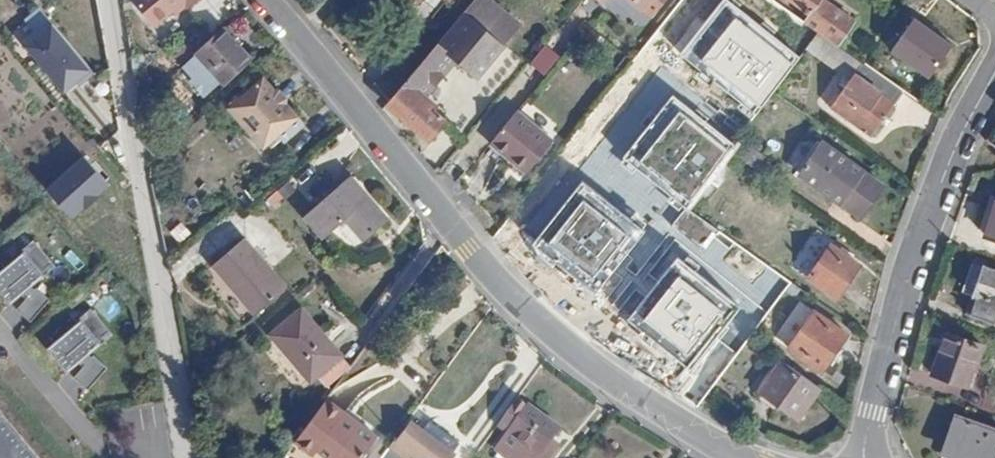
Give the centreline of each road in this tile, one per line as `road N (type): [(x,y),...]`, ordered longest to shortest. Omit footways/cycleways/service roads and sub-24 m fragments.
road 1 (residential): [(265,0),(458,239),(528,312),(656,411),(740,457)]
road 2 (residential): [(994,70),(956,149),(900,302),(867,457)]

